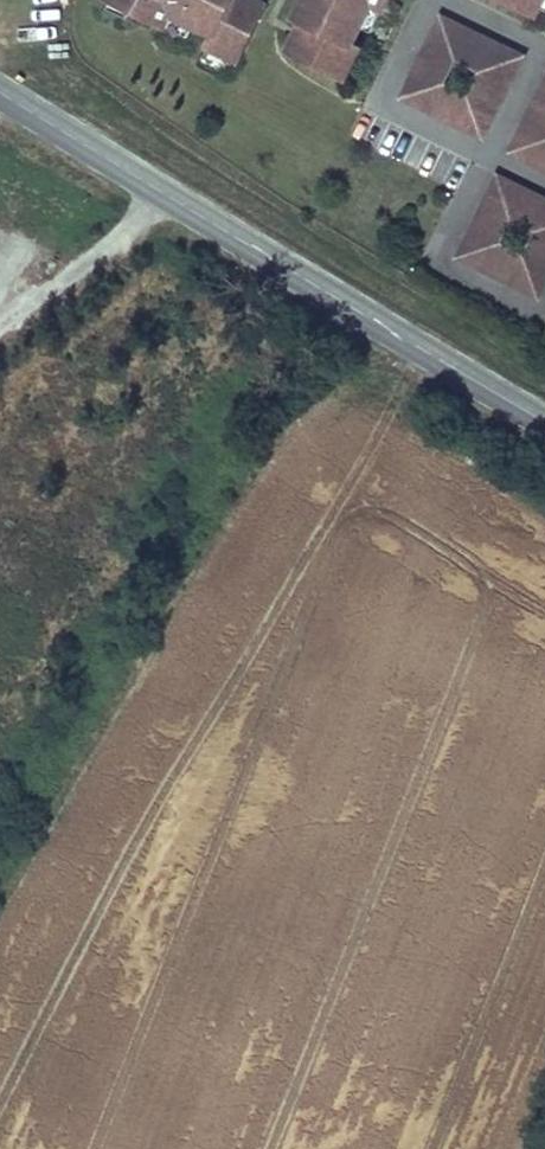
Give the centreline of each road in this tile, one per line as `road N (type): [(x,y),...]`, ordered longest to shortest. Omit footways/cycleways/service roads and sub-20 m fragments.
road 1 (secondary): [(0,91),(544,420)]

